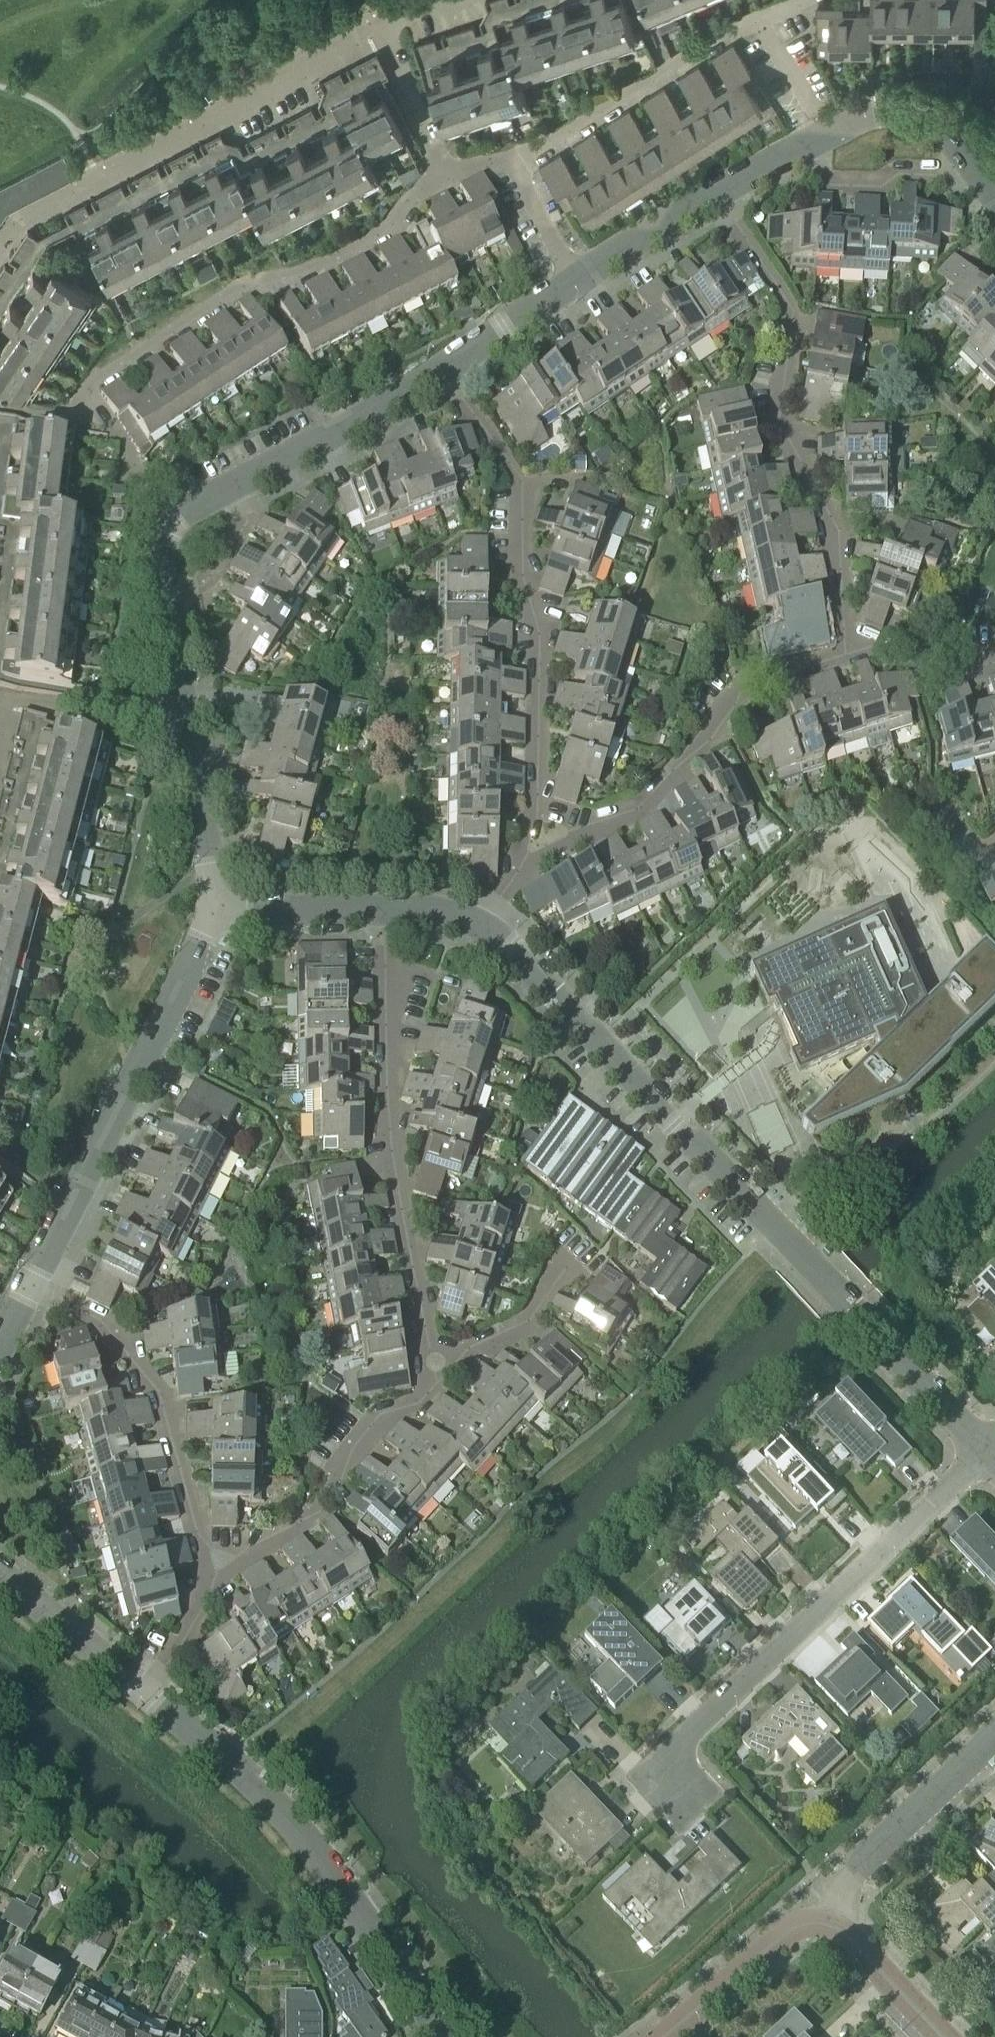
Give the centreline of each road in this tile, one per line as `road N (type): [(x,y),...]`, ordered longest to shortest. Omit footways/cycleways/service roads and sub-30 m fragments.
road 1 (residential): [(983,1452),(478,924)]
road 2 (residential): [(539,854),(537,621),(523,601),(519,566),(521,486),(442,370)]
road 3 (residential): [(700,1810),(658,1765),(983,1452)]
road 4 (residential): [(849,648),(836,523),(781,415),(785,302),(714,192)]
road 5 (residential): [(440,1363),(427,1343),(392,1142),(382,909)]
road 6 (residential): [(73,415),(88,384),(240,285),(288,280),(386,227),(442,174)]
road 7 (residential): [(432,2036),(402,1972),(282,1815),(148,1693)]
road 8 (residential): [(378,23),(54,200),(14,223),(0,244)]
road 9 (residential): [(213,909),(31,1286)]
road 10 (residential): [(849,648),(745,683),(654,799),(539,854)]
road 11 (residential): [(31,1286),(99,1322),(150,1376),(218,1581)]
road 12 (residential): [(218,1581),(325,1500),(374,1426),(416,1399),(440,1363)]
road 13 (residential): [(508,161),(715,36),(756,19)]
road 14 (residential): [(830,1925),(851,1873),(994,1738)]
road 15 (residential): [(442,370),(241,480)]
road 16 (residential): [(665,2036),(787,1932),(830,1925)]
road 17 (residential): [(181,715),(213,909)]
road 18 (residential): [(800,148),(824,180),(837,184),(871,185),(898,173),(976,164)]
road 19 (residential): [(148,1693),(0,1574)]
road 20 (residential): [(181,715),(5,696)]
road 21 (residential): [(976,164),(946,130),(904,114),(859,118),(827,134)]
road 22 (residential): [(382,909),(213,909)]
road 23 (residential): [(440,1363),(534,1311),(565,1258)]
road 24 (residential): [(442,174),(378,23)]
road 25 (residential): [(714,192),(576,279)]
road 26 (residential): [(576,279),(442,370)]
road 27 (residential): [(943,2036),(830,1925)]
road 28 (residential): [(241,480),(245,519),(197,586),(164,595)]
road 29 (residential): [(241,480),(170,525),(161,552),(164,595)]
road 30 (residential): [(994,662),(952,674),(849,648)]
road 31 (residential): [(576,279),(508,161)]
road 32 (residential): [(827,134),(756,19)]
road 33 (residential): [(148,1693),(218,1581)]
road 34 (residential): [(164,595),(181,715)]

